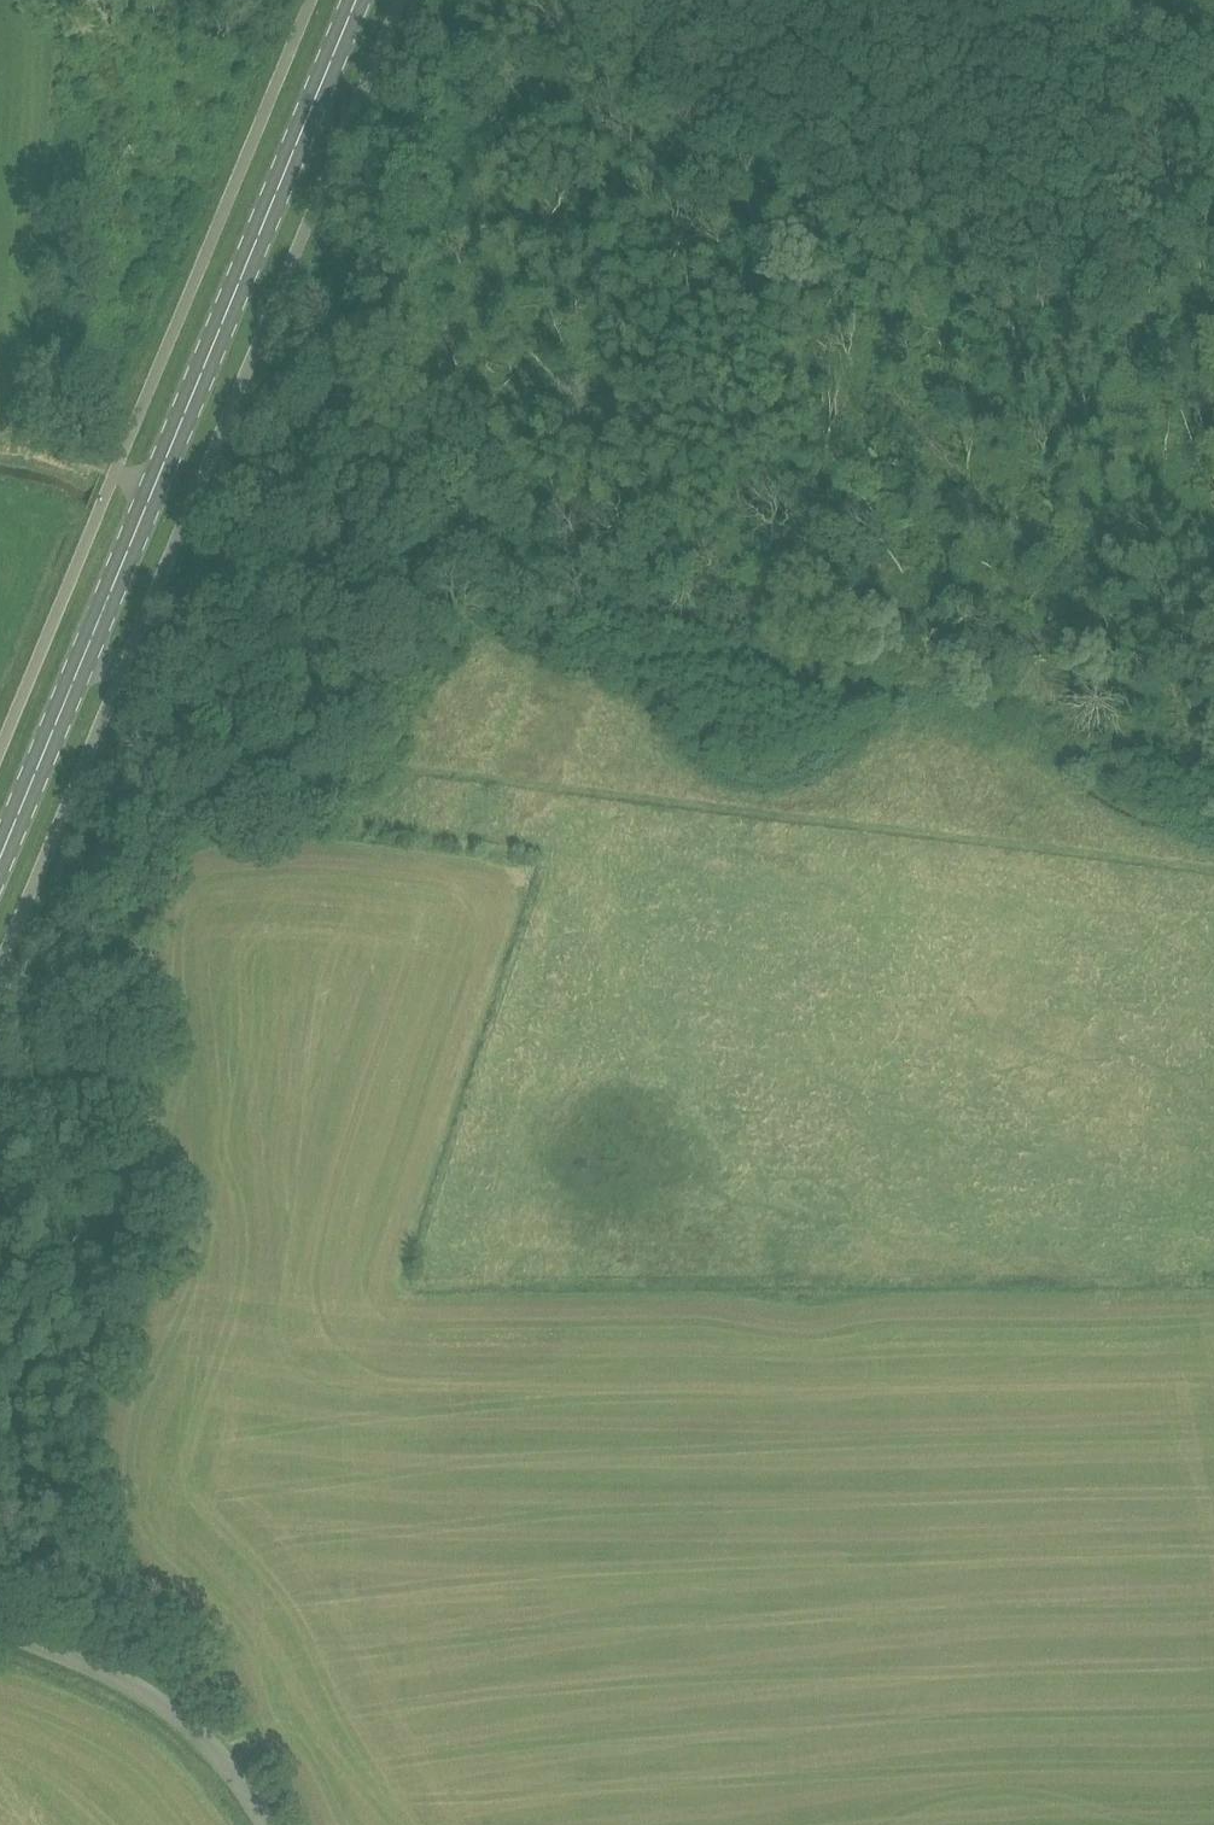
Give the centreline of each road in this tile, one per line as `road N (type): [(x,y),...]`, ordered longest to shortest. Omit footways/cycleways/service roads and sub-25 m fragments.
road 1 (secondary): [(0,840),(339,0)]
road 2 (unclassified): [(271,1824),(205,1741),(167,1709),(0,1631)]

